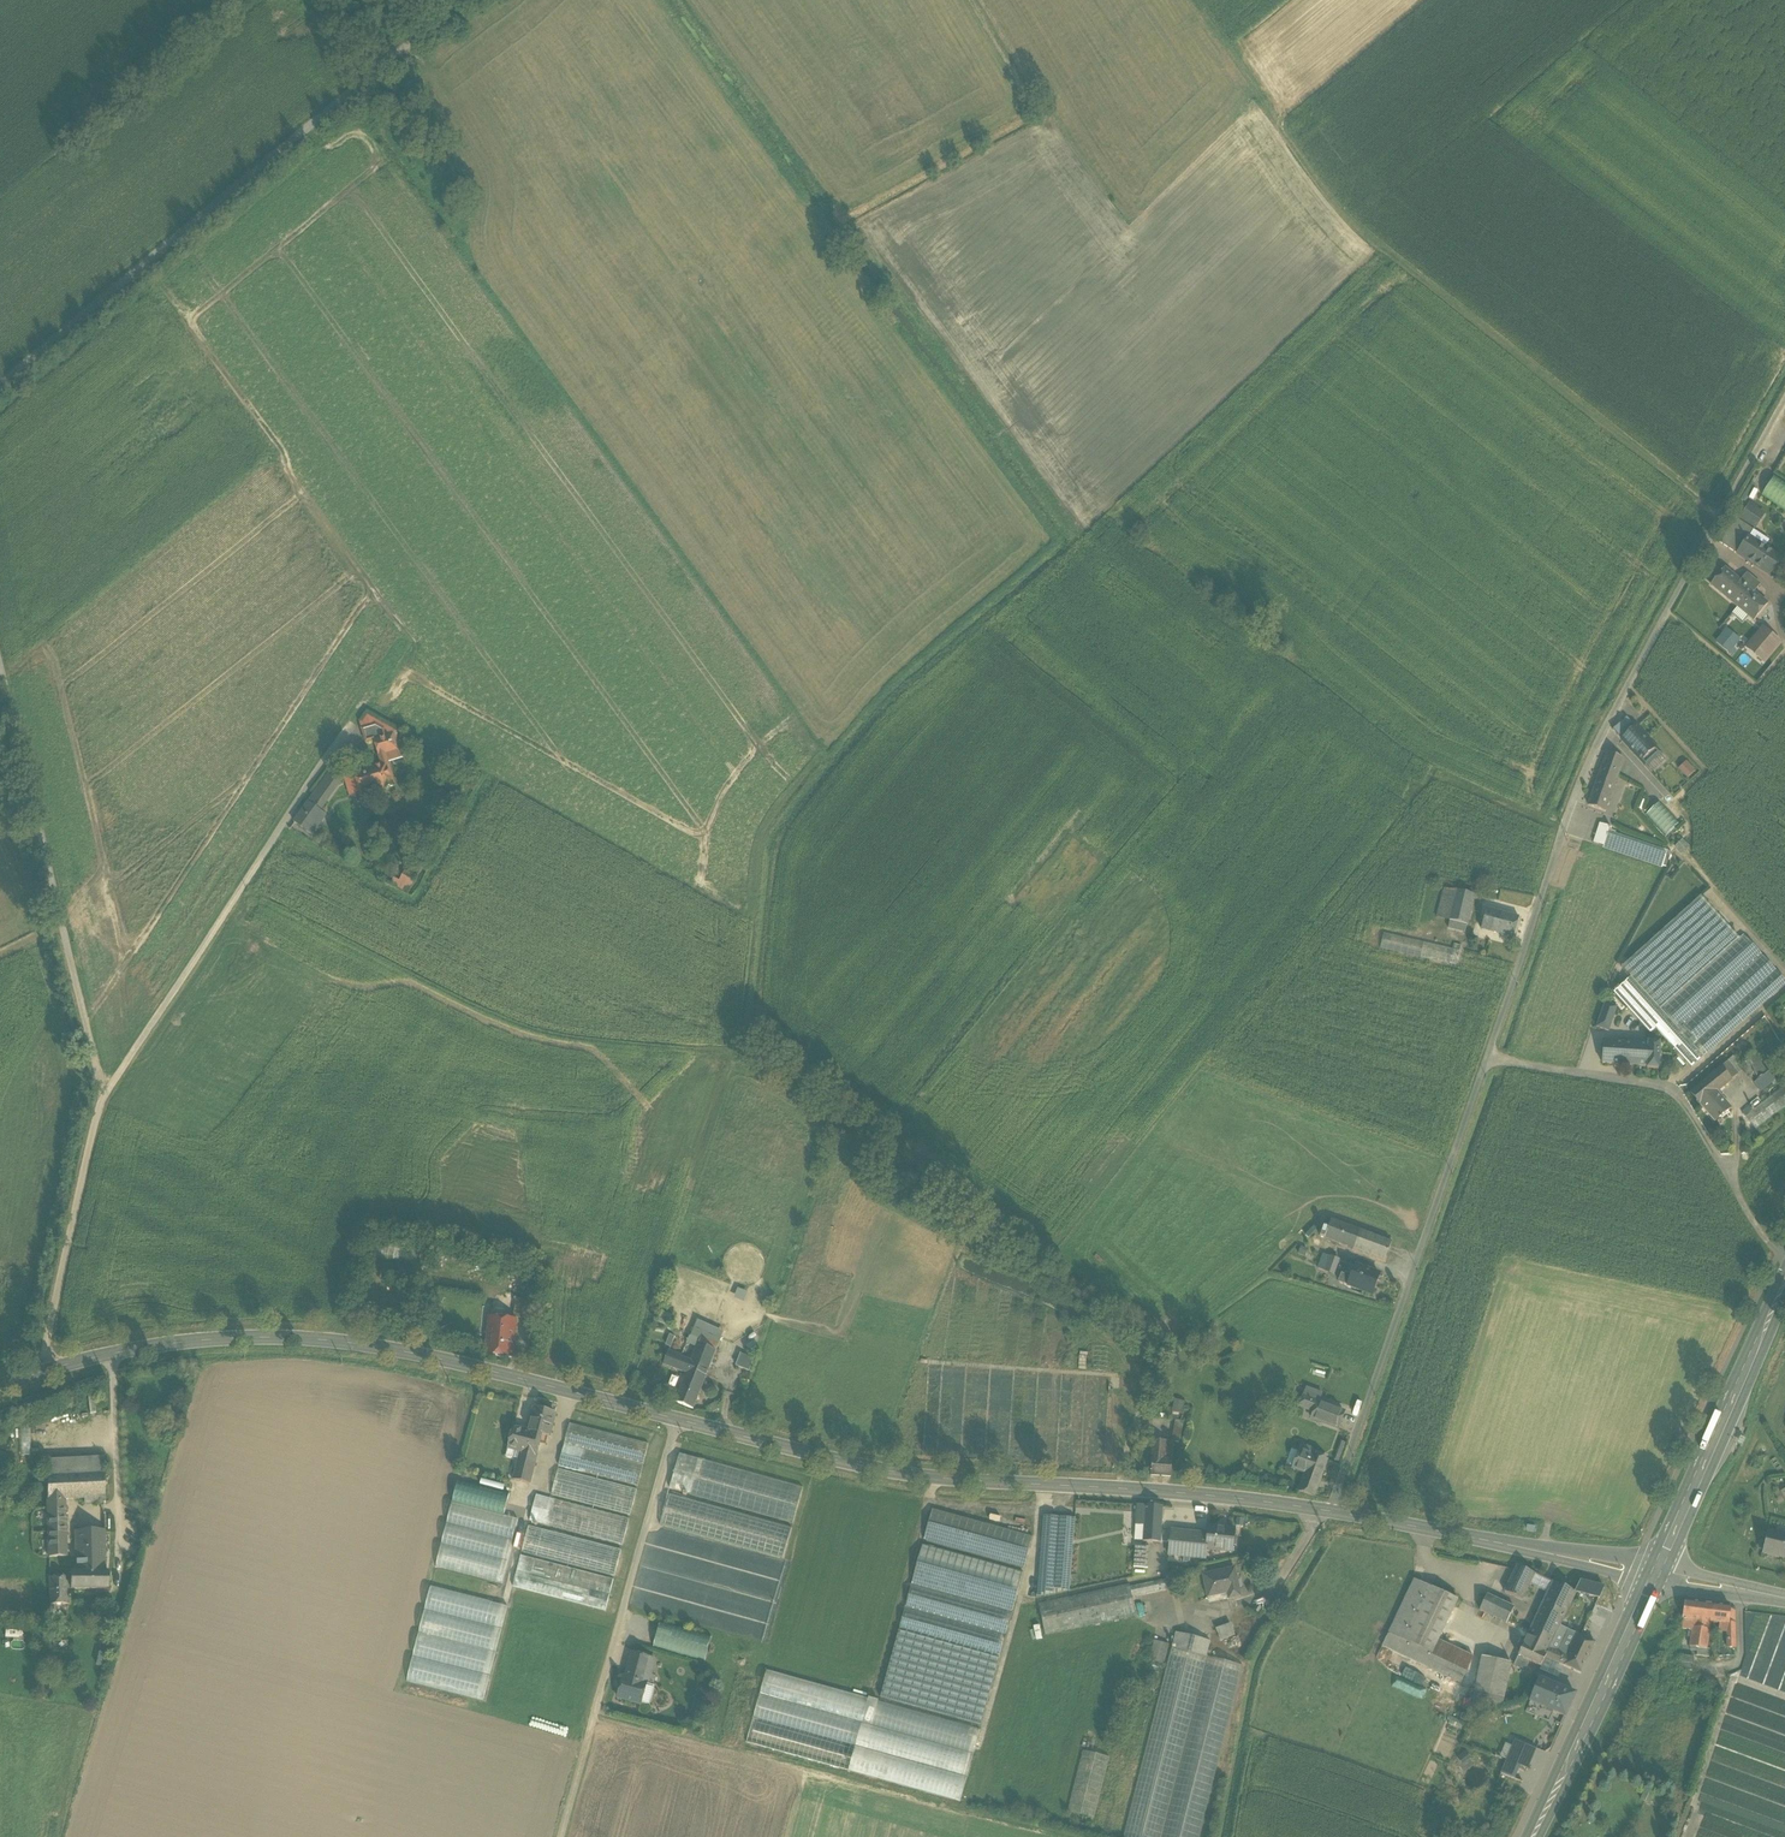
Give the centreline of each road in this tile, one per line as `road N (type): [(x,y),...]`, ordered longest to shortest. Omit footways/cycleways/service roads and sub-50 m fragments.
road 1 (tertiary): [(1328,1512),(944,1478),(810,1454),(371,1345),(249,1337),(143,1348),(42,1373)]
road 2 (unclassified): [(1784,400),(1591,768),(1432,1237),(1328,1512)]
road 3 (residential): [(361,709),(108,1084),(42,1373)]
road 4 (track): [(1723,514),(1357,225),(1200,0)]
road 5 (track): [(470,0),(0,399)]
road 6 (track): [(0,664),(108,1084)]
road 7 (track): [(676,1419),(560,1836)]
road 8 (track): [(1493,1062),(1675,1094),(1784,1274)]
road 9 (tertiary): [(1656,1575),(1328,1512)]
road 10 (primary): [(1656,1575),(1784,1287)]
road 11 (track): [(81,1638),(101,1637),(117,1594),(122,1500),(113,1355)]
road 12 (primary): [(1535,1836),(1656,1575)]
road 13 (tertiary): [(1784,1600),(1656,1575)]
road 14 (track): [(1784,623),(1773,582),(1709,540)]

